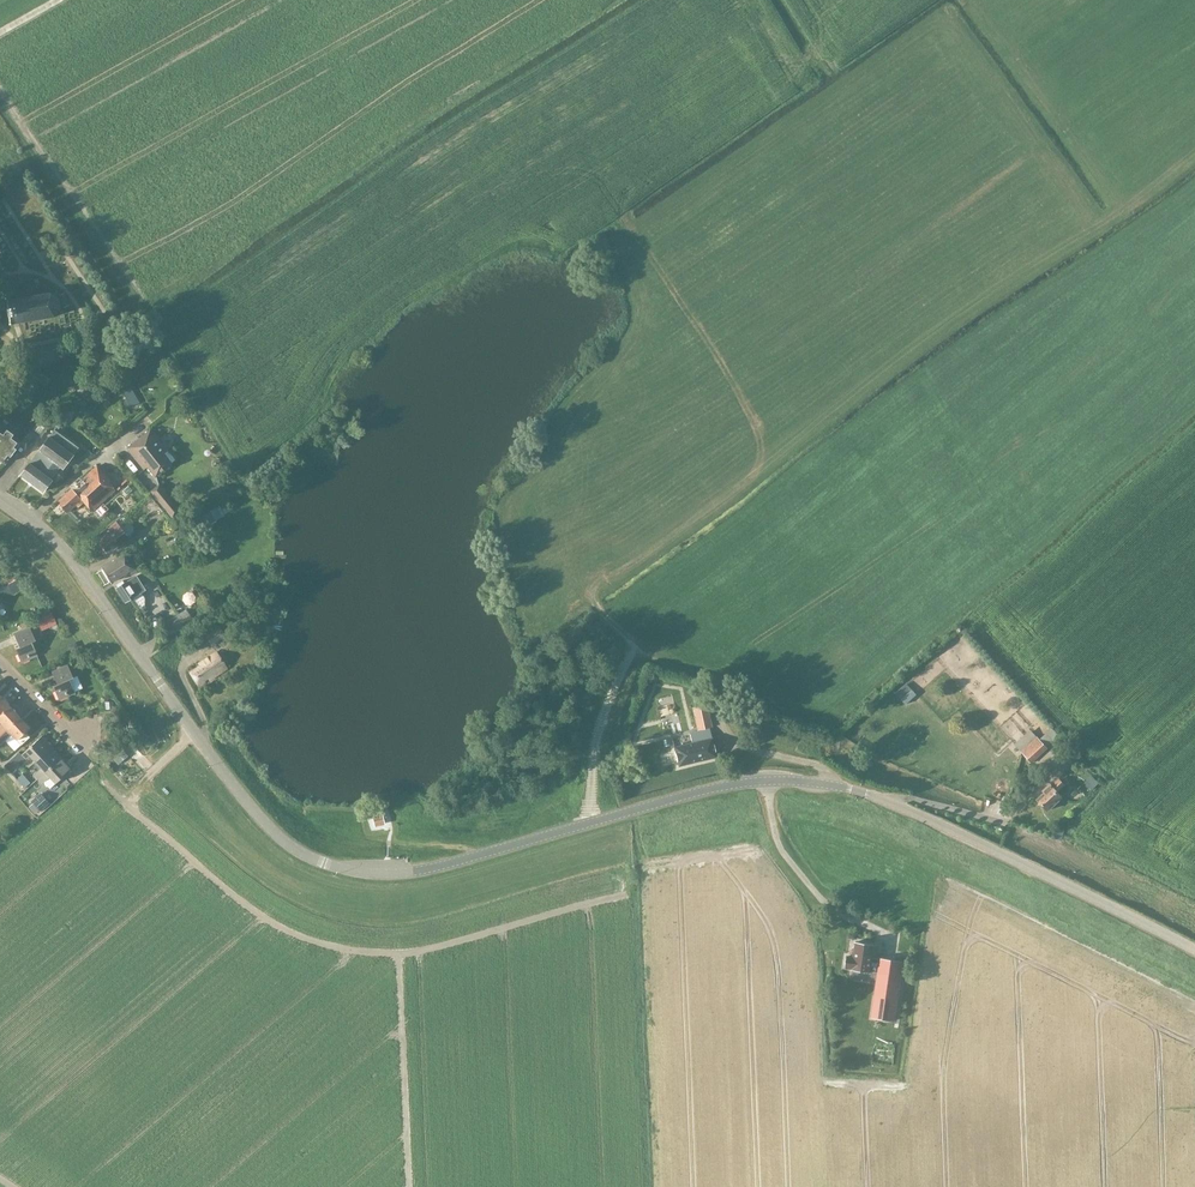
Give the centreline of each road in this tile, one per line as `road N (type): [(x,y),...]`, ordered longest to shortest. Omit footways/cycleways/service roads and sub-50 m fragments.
road 1 (tertiary): [(1194,950),(902,807),(805,781),(704,790),(420,870),(375,873),(318,861),(254,811),(70,557),(0,498)]
road 2 (track): [(597,606),(622,638),(624,658),(593,744),(591,822)]

